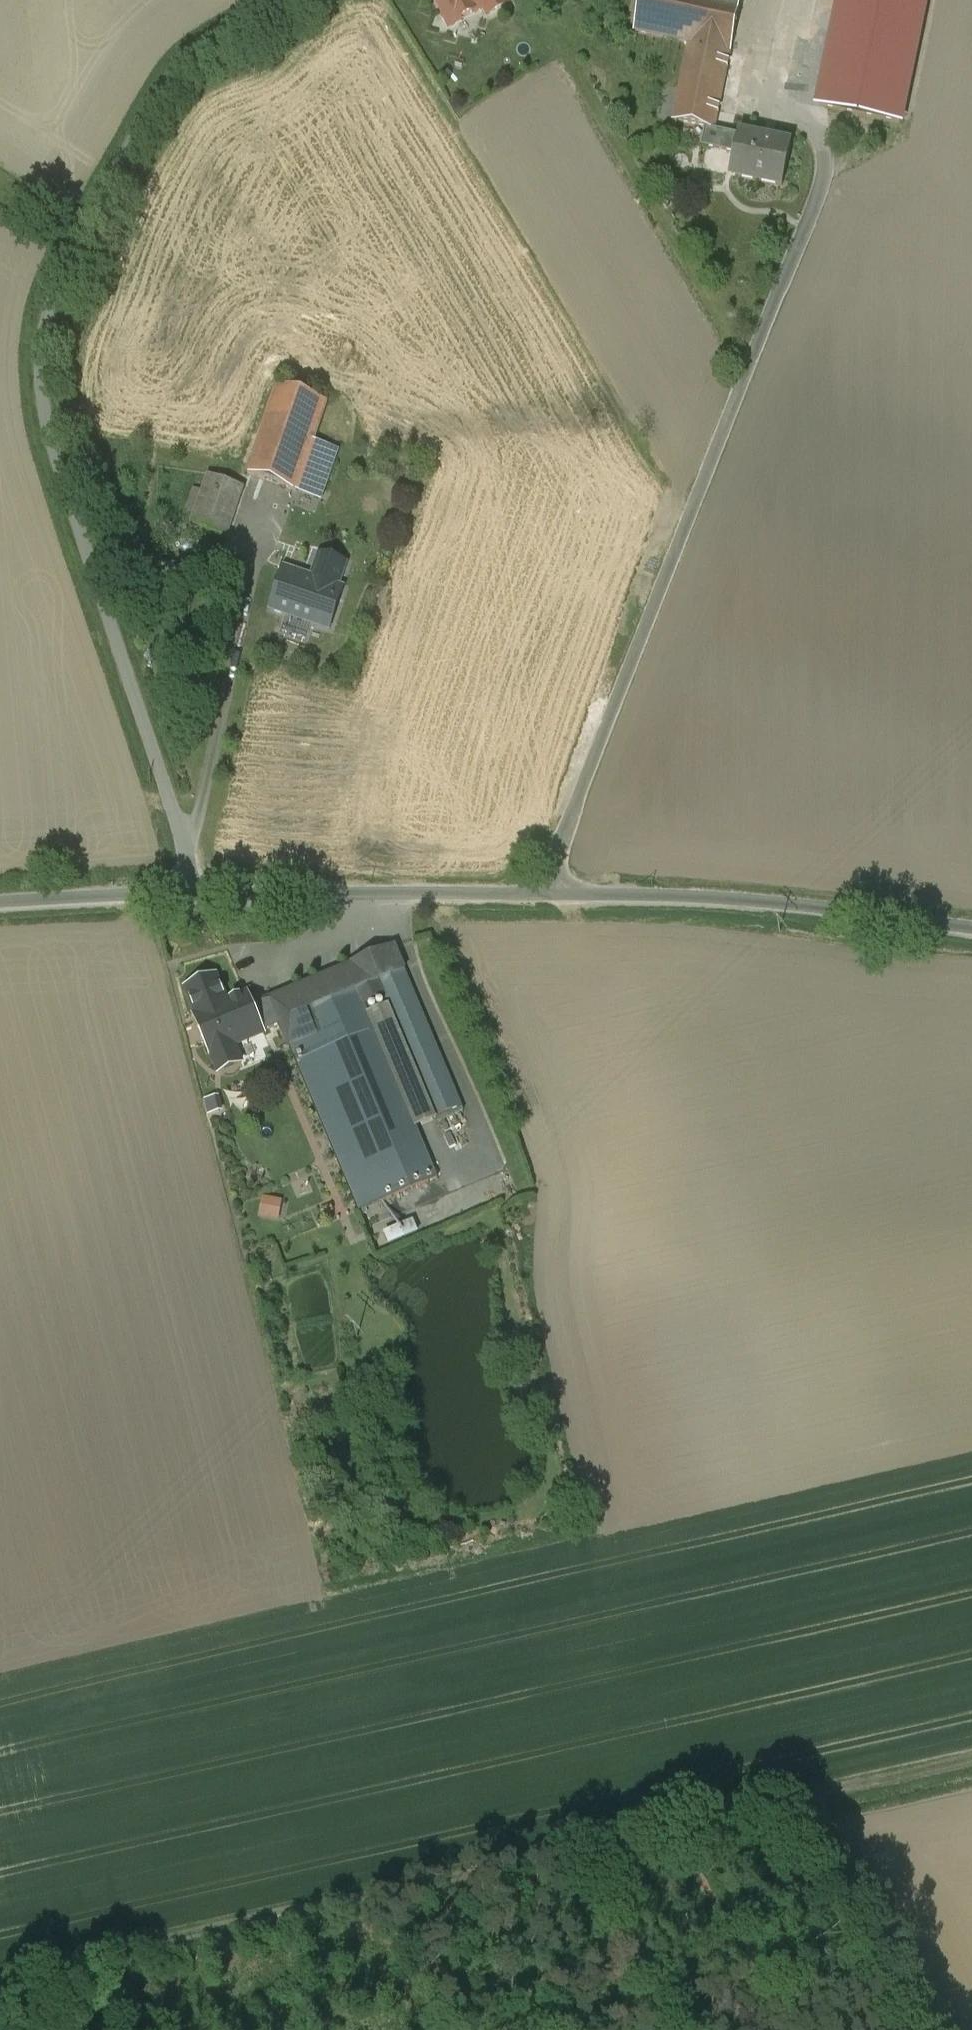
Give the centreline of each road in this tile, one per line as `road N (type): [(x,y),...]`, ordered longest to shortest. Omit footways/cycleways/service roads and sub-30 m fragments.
road 1 (unclassified): [(296,0),(193,54),(170,80),(100,202),(41,335),(44,405),(194,890)]
road 2 (track): [(0,1980),(971,1759)]
road 3 (unclassified): [(194,890),(704,892),(971,929)]
road 4 (unclassified): [(194,890),(0,900)]

